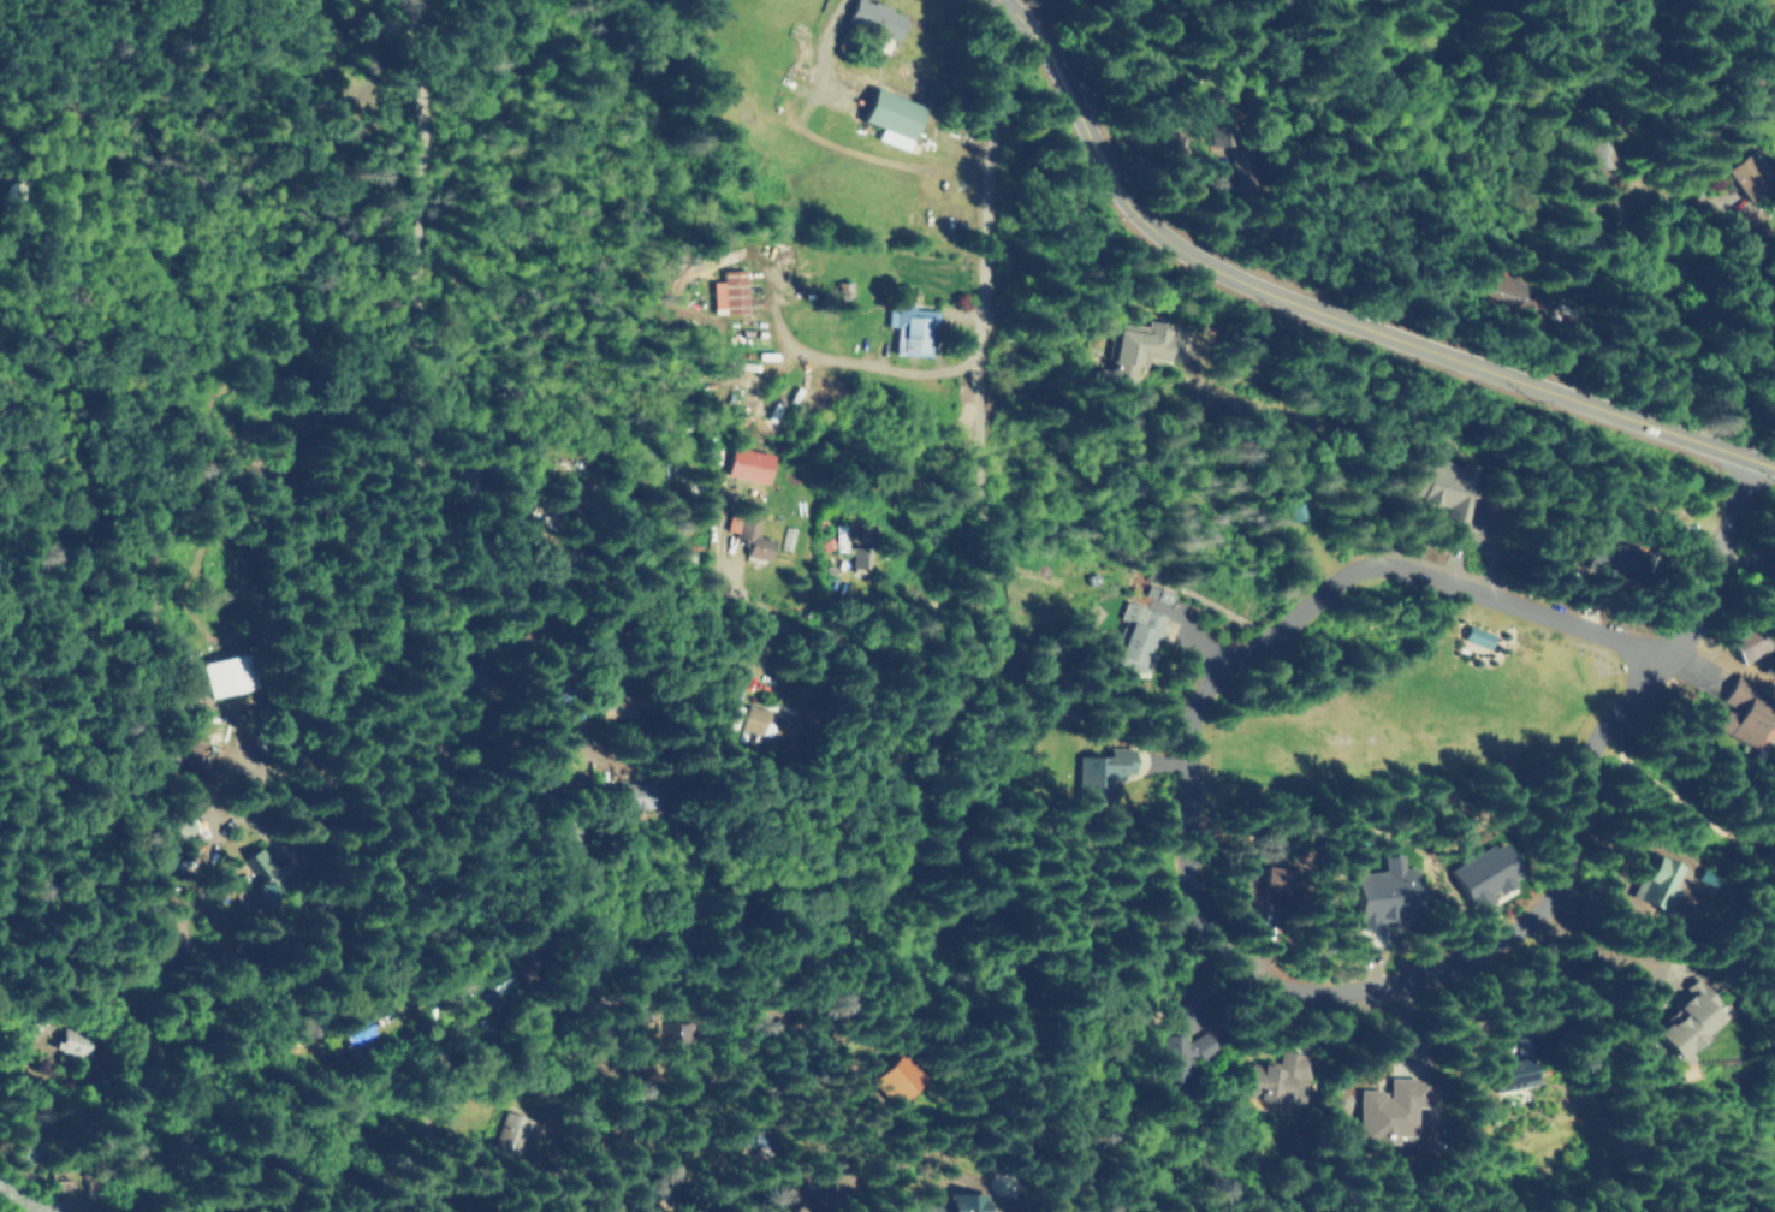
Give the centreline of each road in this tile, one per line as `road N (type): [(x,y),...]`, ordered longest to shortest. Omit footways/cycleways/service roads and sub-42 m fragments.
road 1 (residential): [(1644,646),(1658,656),(1589,758),(1562,877),(1551,903),(1528,925),(1445,966),(1348,996),(1259,974),(1205,921),(1197,899),(1192,743),(1201,700),(1353,571),(1372,565),(1419,572),(1644,646)]
road 2 (residential): [(422,1211),(435,968),(423,480),(408,414),(420,148),(414,0)]
road 3 (tertiary): [(1774,463),(1197,259),(1115,188),(1059,76),(1002,0)]
road 4 (residential): [(956,673),(991,655),(979,368),(1000,0)]
road 5 (residential): [(956,673),(799,637),(754,606),(693,588),(426,583)]
road 6 (residential): [(619,968),(172,966)]
road 7 (residential): [(0,1082),(429,1081)]
road 8 (residential): [(429,1081),(718,1086)]
road 9 (residential): [(428,754),(697,753)]
road 10 (residential): [(1761,458),(1700,622),(1658,656)]
road 11 (residential): [(428,670),(623,671)]
road 12 (residential): [(428,820),(622,819)]
road 13 (residential): [(433,921),(564,920)]

